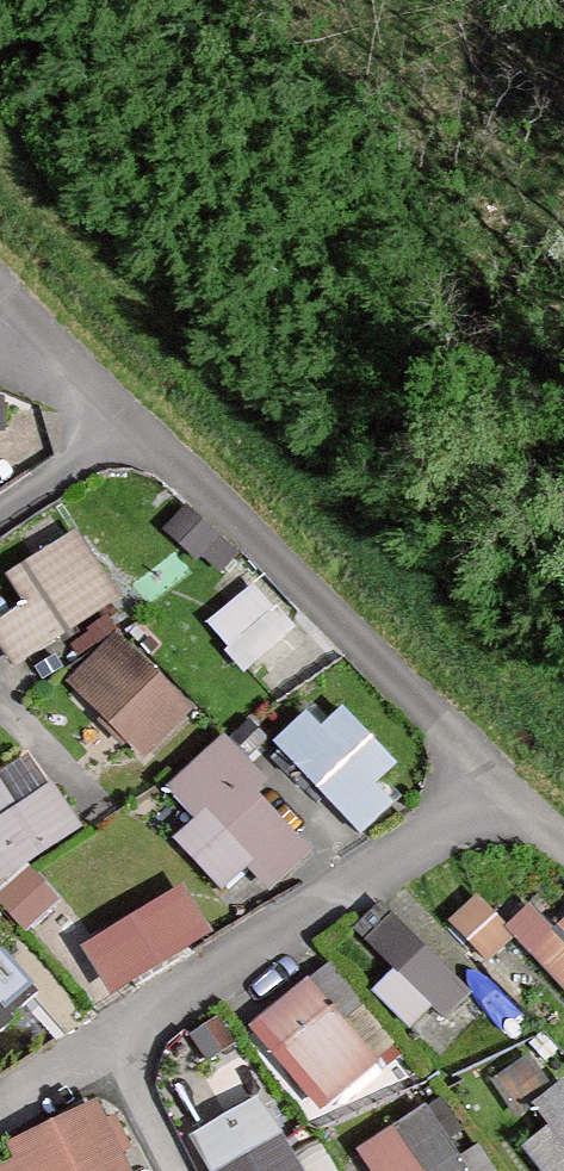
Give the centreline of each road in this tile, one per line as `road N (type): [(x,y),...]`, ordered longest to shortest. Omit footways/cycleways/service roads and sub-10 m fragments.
road 1 (residential): [(511,777),(142,419)]
road 2 (residential): [(112,1036),(511,777)]
road 3 (residential): [(142,419),(0,519)]
road 4 (residential): [(112,1036),(178,1170)]
road 5 (residential): [(96,377),(0,281)]
road 6 (residential): [(0,1110),(112,1036)]

